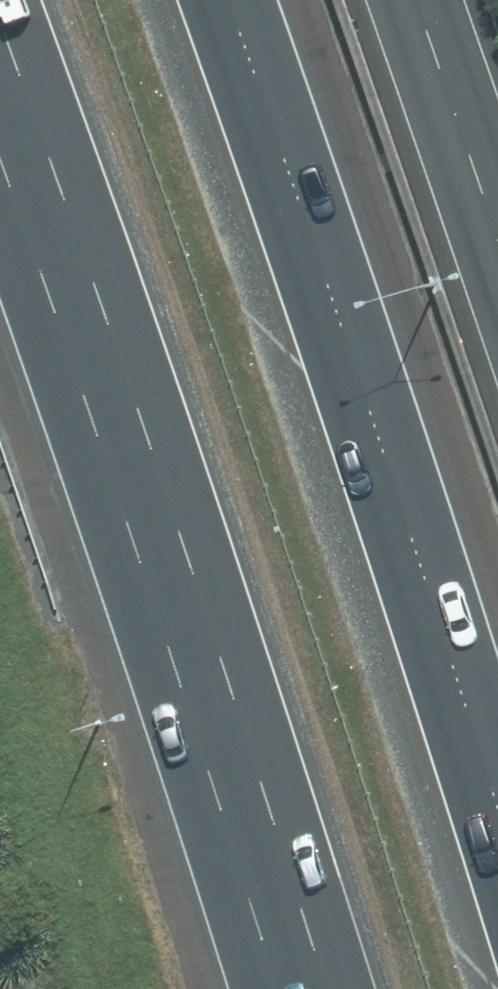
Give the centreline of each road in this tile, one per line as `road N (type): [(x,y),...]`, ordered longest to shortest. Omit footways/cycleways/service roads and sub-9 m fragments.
road 1 (motorway): [(324,988),(0,19)]
road 2 (motorway): [(228,0),(369,376),(497,796)]

